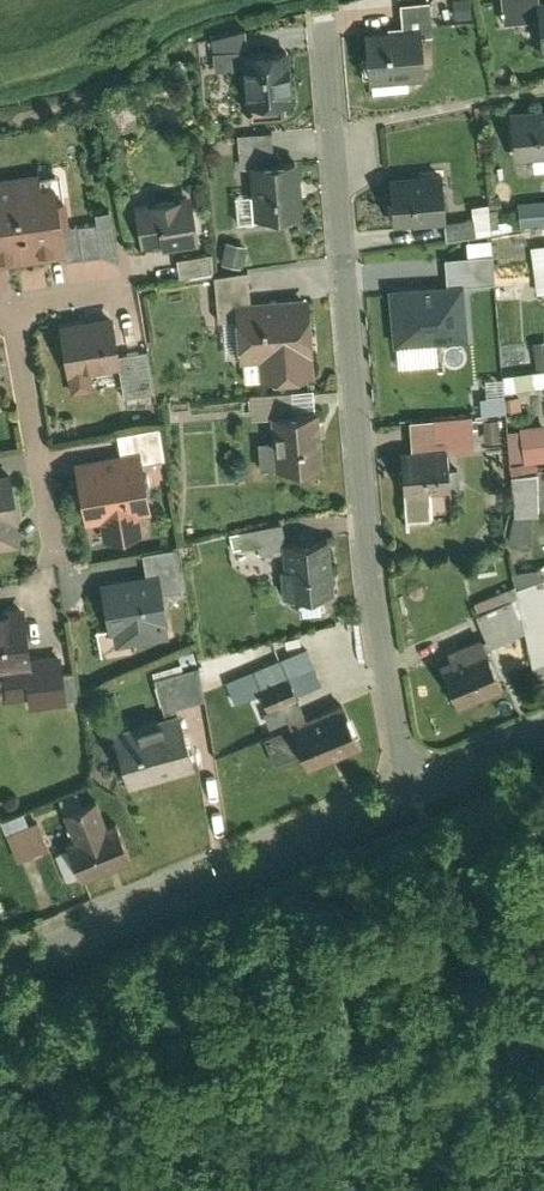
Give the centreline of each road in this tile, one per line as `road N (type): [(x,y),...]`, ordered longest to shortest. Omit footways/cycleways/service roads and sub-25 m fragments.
road 1 (residential): [(320,28),(370,598),(413,778)]
road 2 (residential): [(0,960),(413,778)]
road 3 (residential): [(56,565),(16,304)]
road 4 (residential): [(413,778),(543,728)]

